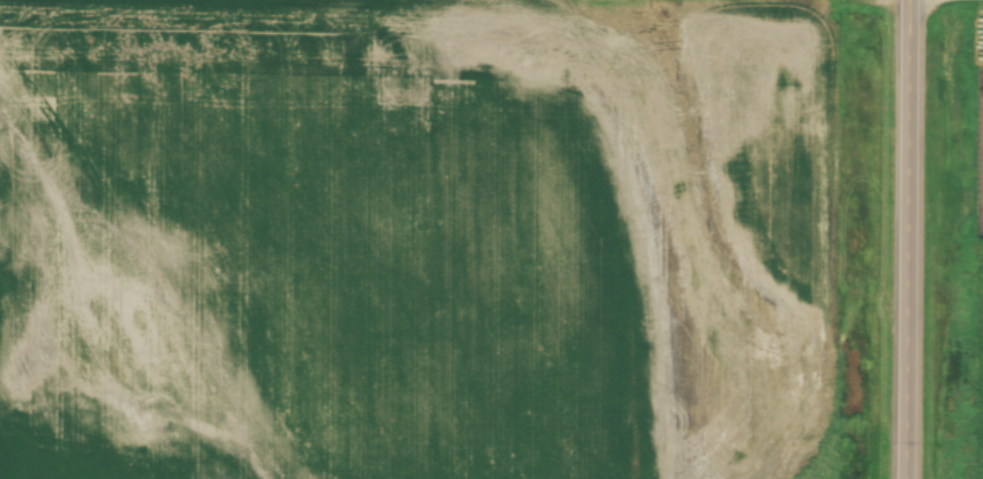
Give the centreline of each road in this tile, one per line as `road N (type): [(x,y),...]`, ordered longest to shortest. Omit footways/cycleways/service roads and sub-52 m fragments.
road 1 (primary): [(901,478),(902,0)]

